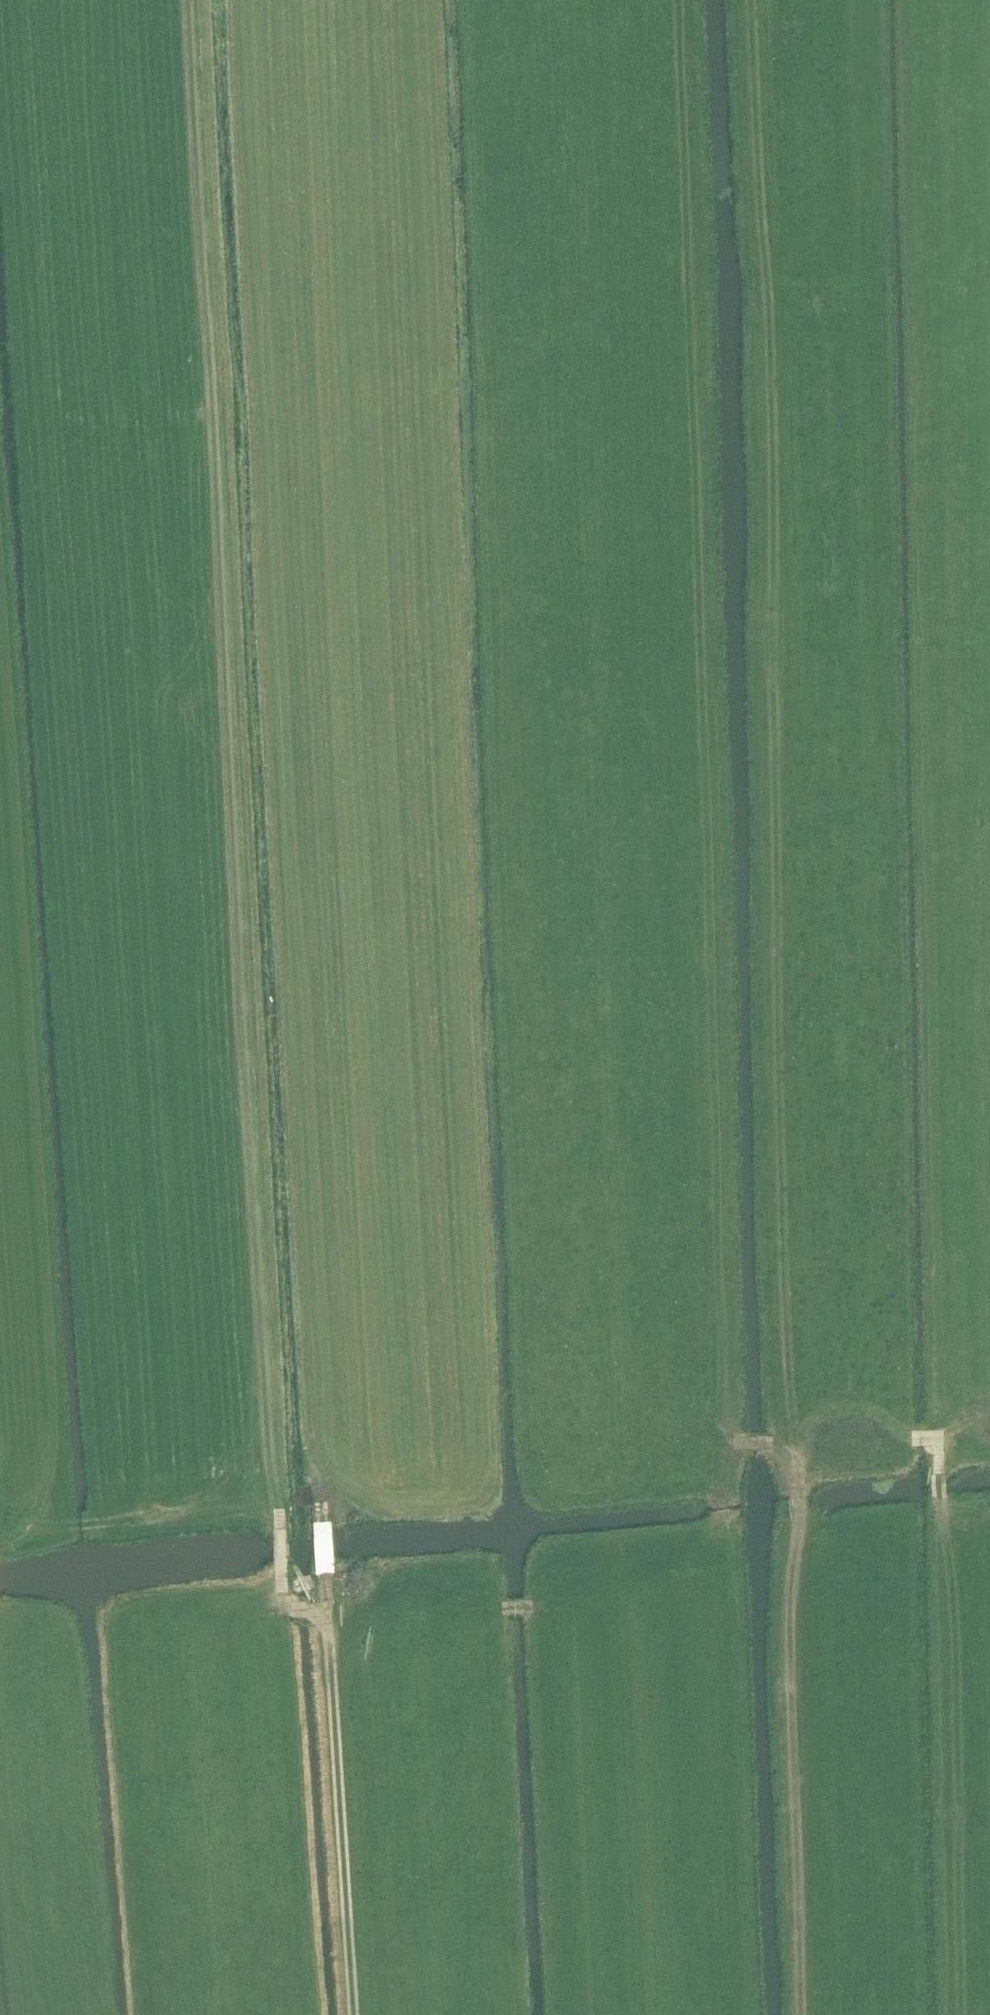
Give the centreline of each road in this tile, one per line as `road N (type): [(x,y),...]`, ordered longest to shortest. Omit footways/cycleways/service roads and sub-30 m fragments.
road 1 (track): [(805,2014),(791,1621),(796,1478)]
road 2 (track): [(796,1478),(873,1468),(913,1441),(989,1450)]

